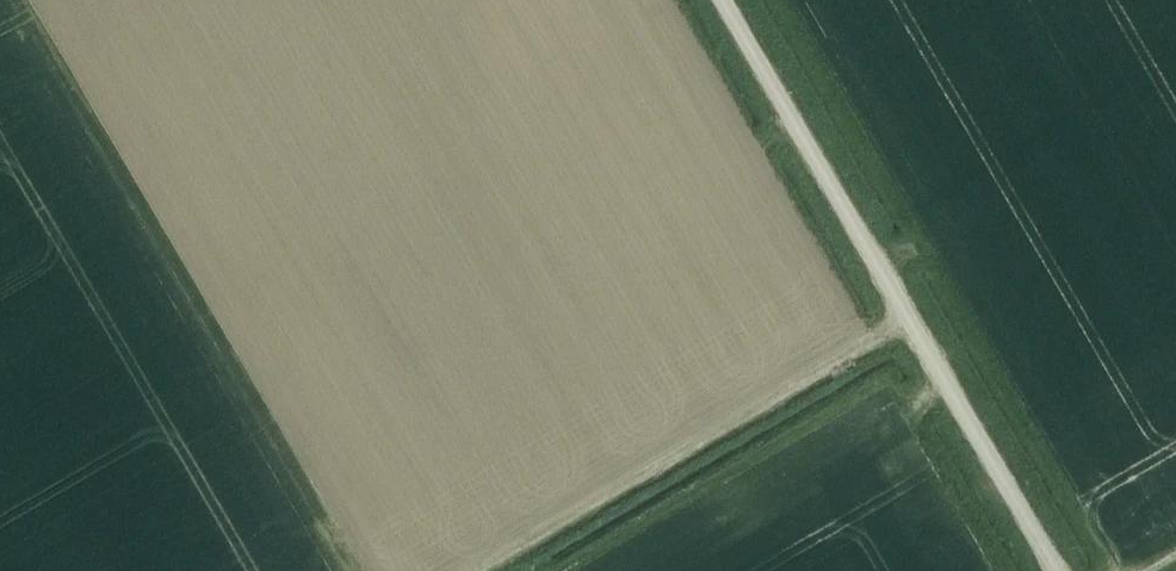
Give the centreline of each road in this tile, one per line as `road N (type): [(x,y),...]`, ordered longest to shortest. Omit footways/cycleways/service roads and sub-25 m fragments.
road 1 (unclassified): [(1058,570),(724,0)]

